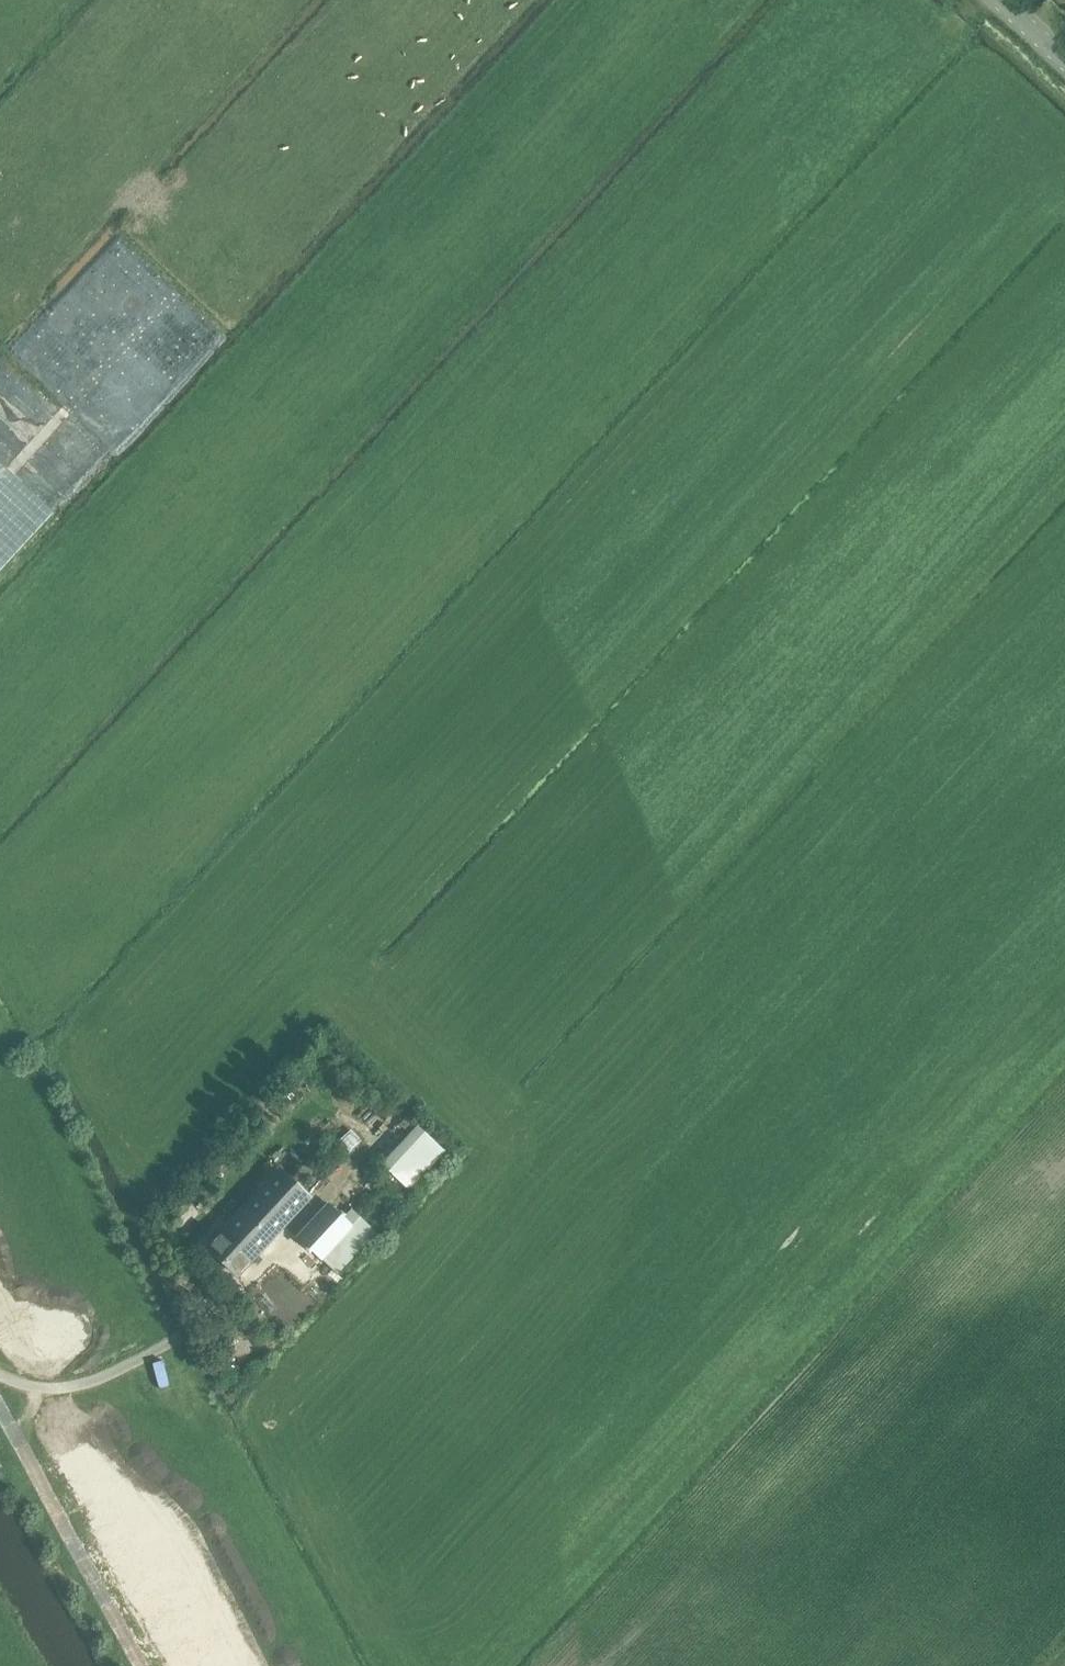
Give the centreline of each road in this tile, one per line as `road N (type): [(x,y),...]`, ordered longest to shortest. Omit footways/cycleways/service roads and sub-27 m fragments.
road 1 (track): [(0,923),(58,958),(974,0)]
road 2 (track): [(138,1665),(0,1405)]

